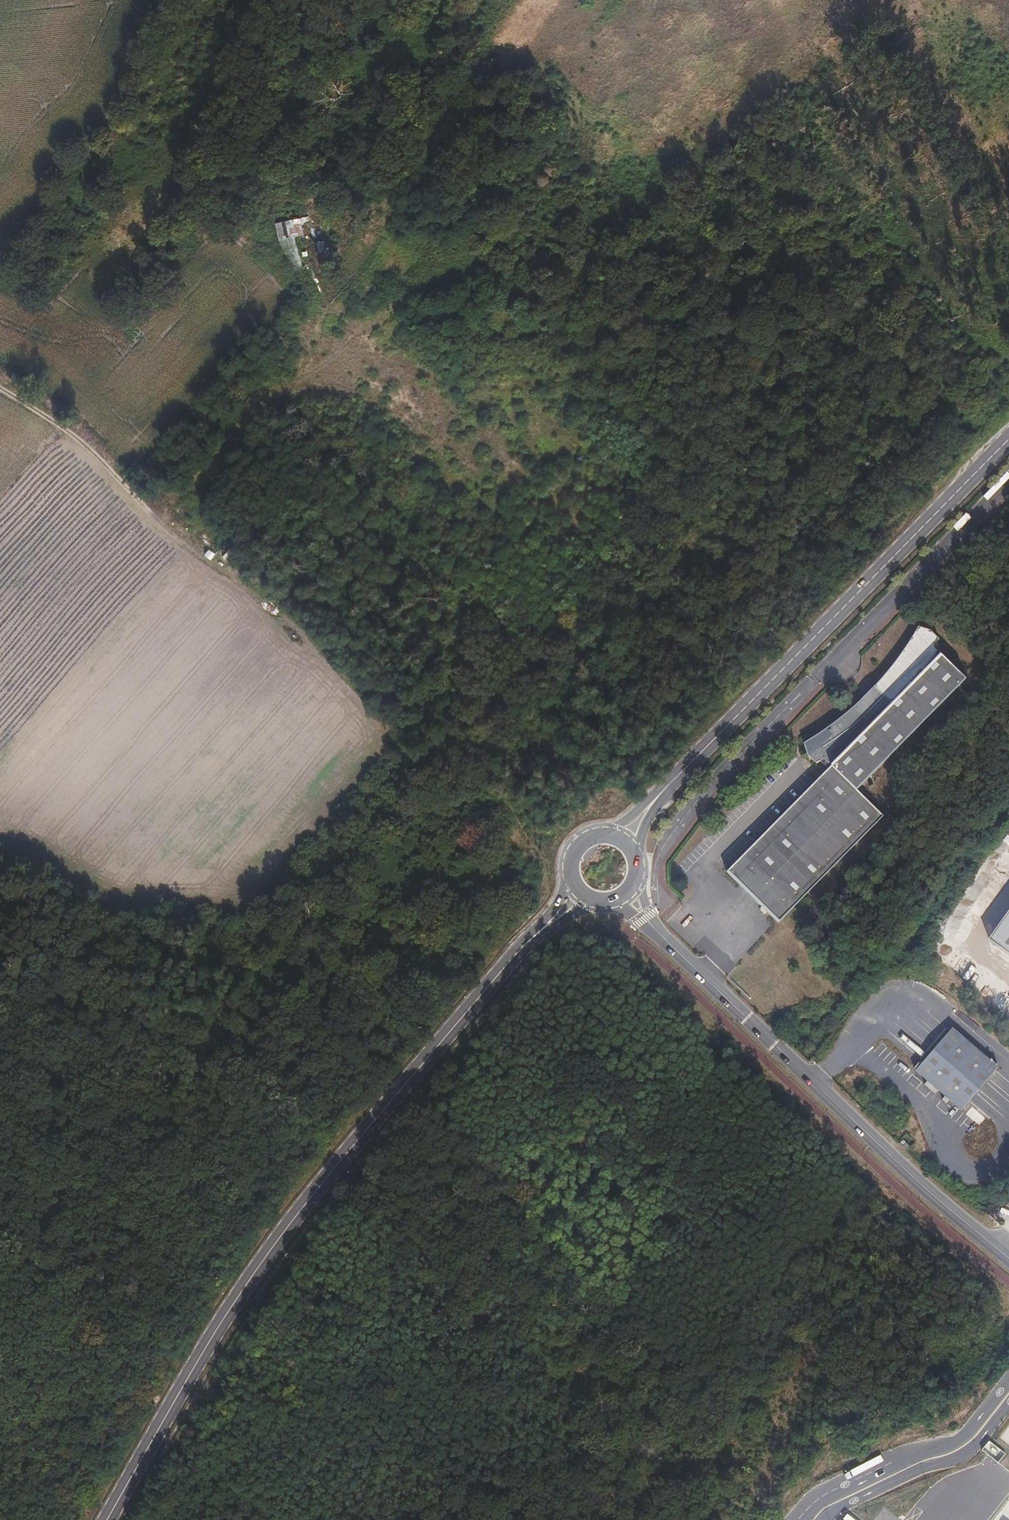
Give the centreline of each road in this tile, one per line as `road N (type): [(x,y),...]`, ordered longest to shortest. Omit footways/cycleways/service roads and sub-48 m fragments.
road 1 (track): [(574,854),(474,785),(49,414),(0,386)]
road 2 (secondary): [(539,932),(421,1062),(267,1253),(107,1519)]
road 3 (tertiary): [(1008,1258),(645,918)]
road 4 (secondary): [(1008,441),(660,794)]

